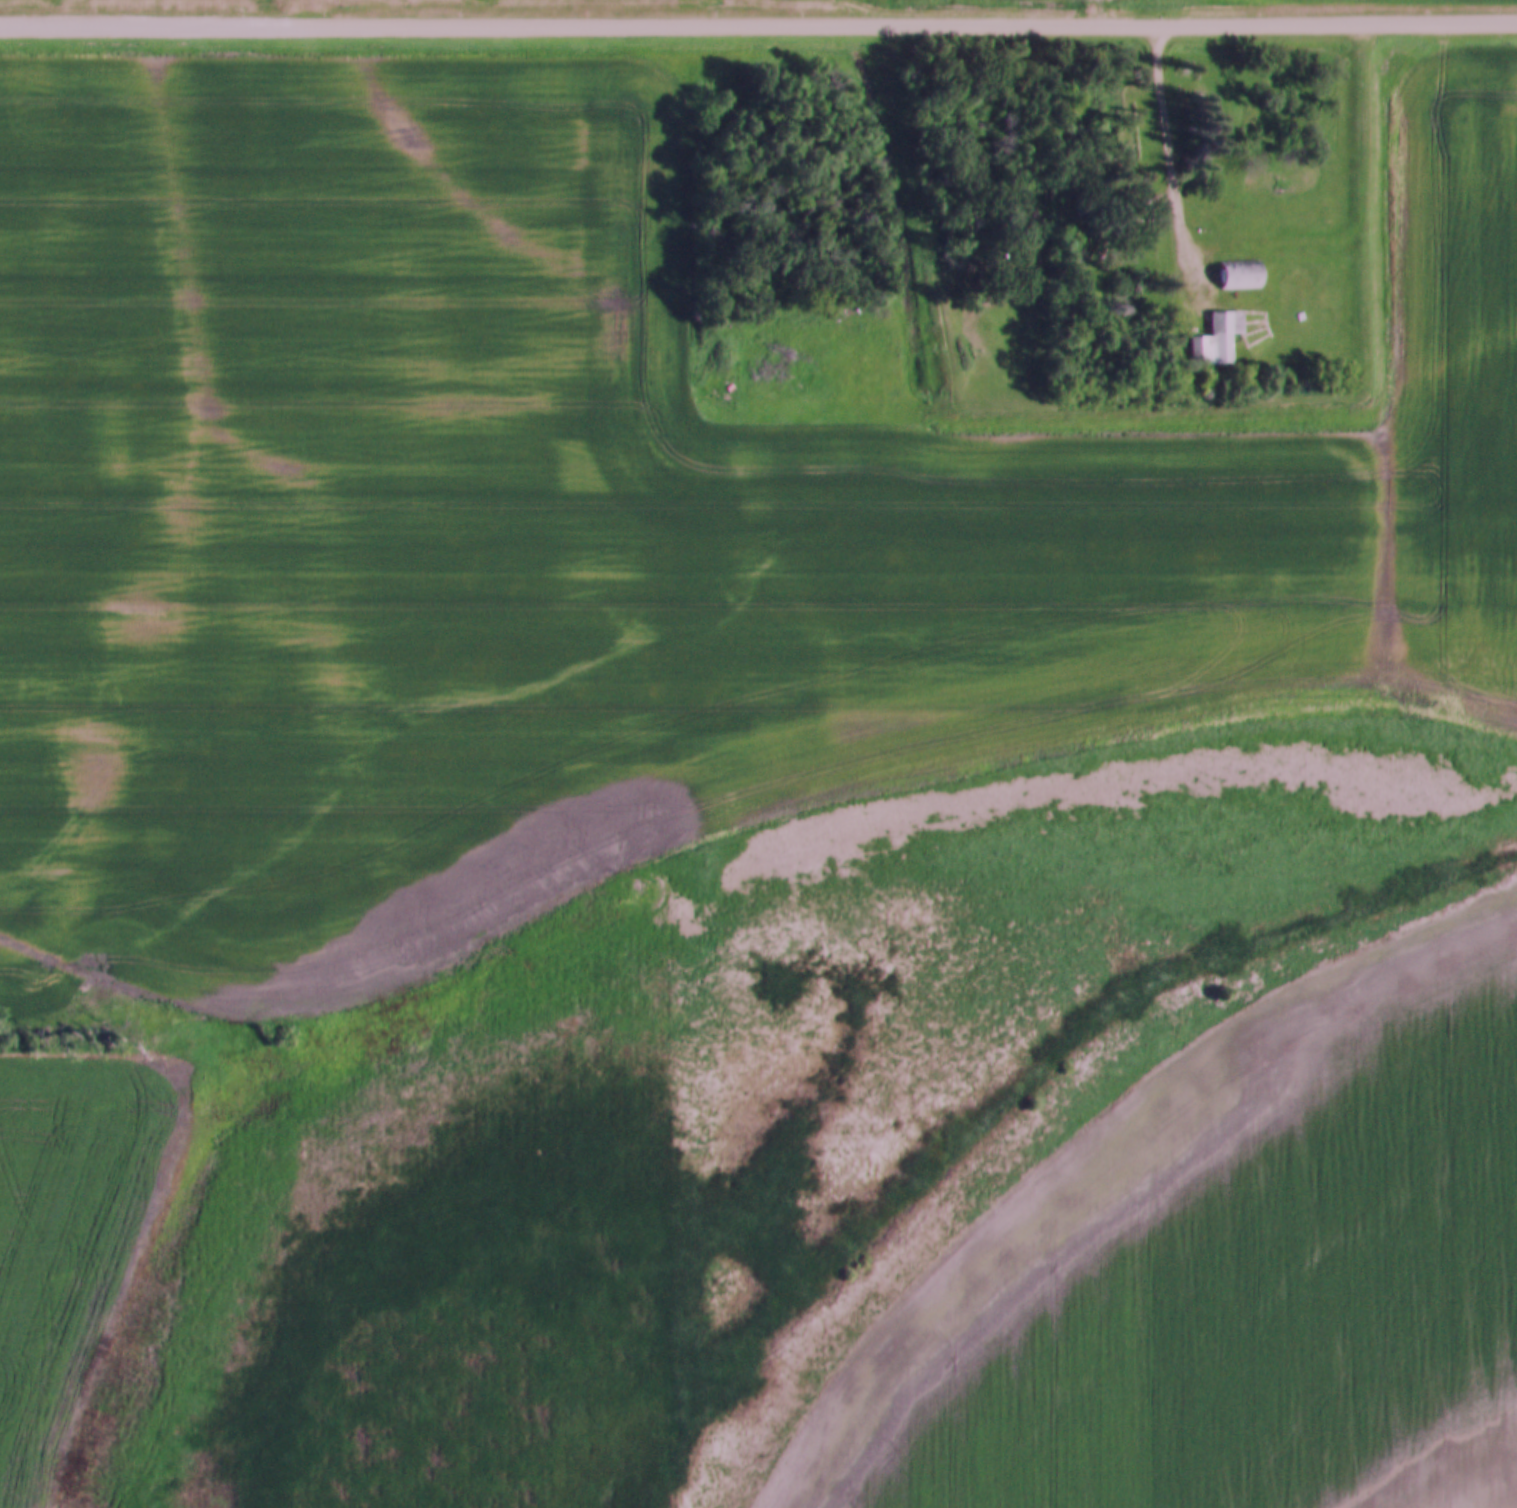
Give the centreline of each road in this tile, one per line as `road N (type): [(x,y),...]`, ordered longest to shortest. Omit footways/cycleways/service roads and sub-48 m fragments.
road 1 (tertiary): [(1516,30),(0,32)]

